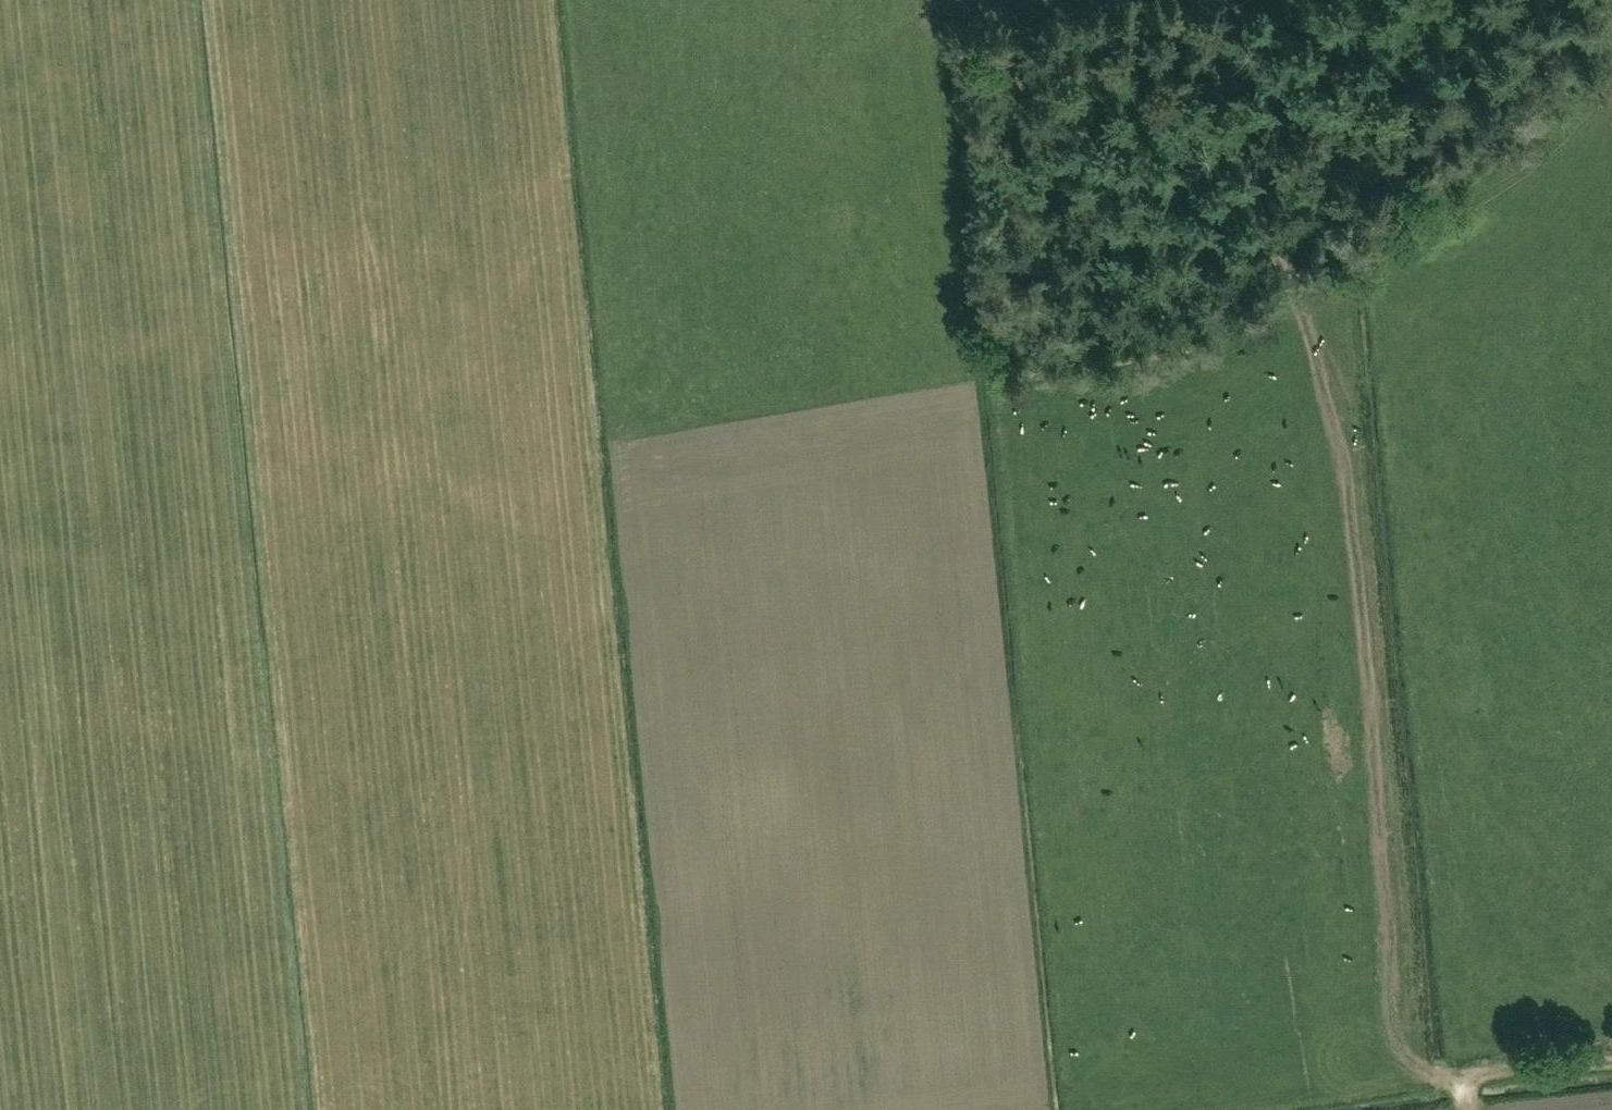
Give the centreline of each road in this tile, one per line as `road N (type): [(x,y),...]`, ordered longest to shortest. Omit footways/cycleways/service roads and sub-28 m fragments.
road 1 (track): [(1454,1088),(1413,1069),(1400,1047),(1411,950),(1357,451),(1346,389),(1283,284),(1256,208),(1224,0)]
road 2 (track): [(1454,1088),(1484,1071),(1611,1059)]

